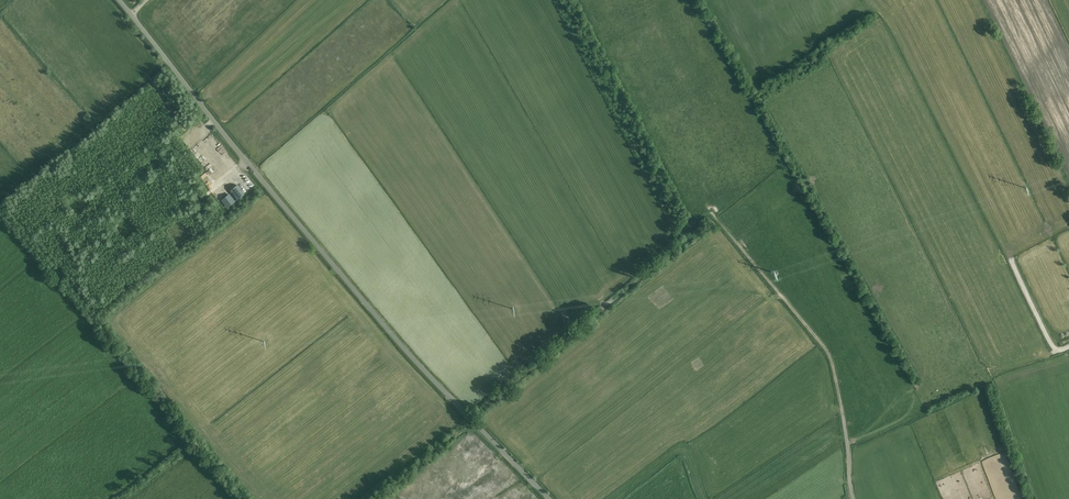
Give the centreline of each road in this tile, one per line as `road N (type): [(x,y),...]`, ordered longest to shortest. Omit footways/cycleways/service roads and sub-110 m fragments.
road 1 (residential): [(547,498),(349,280),(118,0)]
road 2 (track): [(853,498),(830,358),(710,213),(686,229),(682,246),(470,417)]

